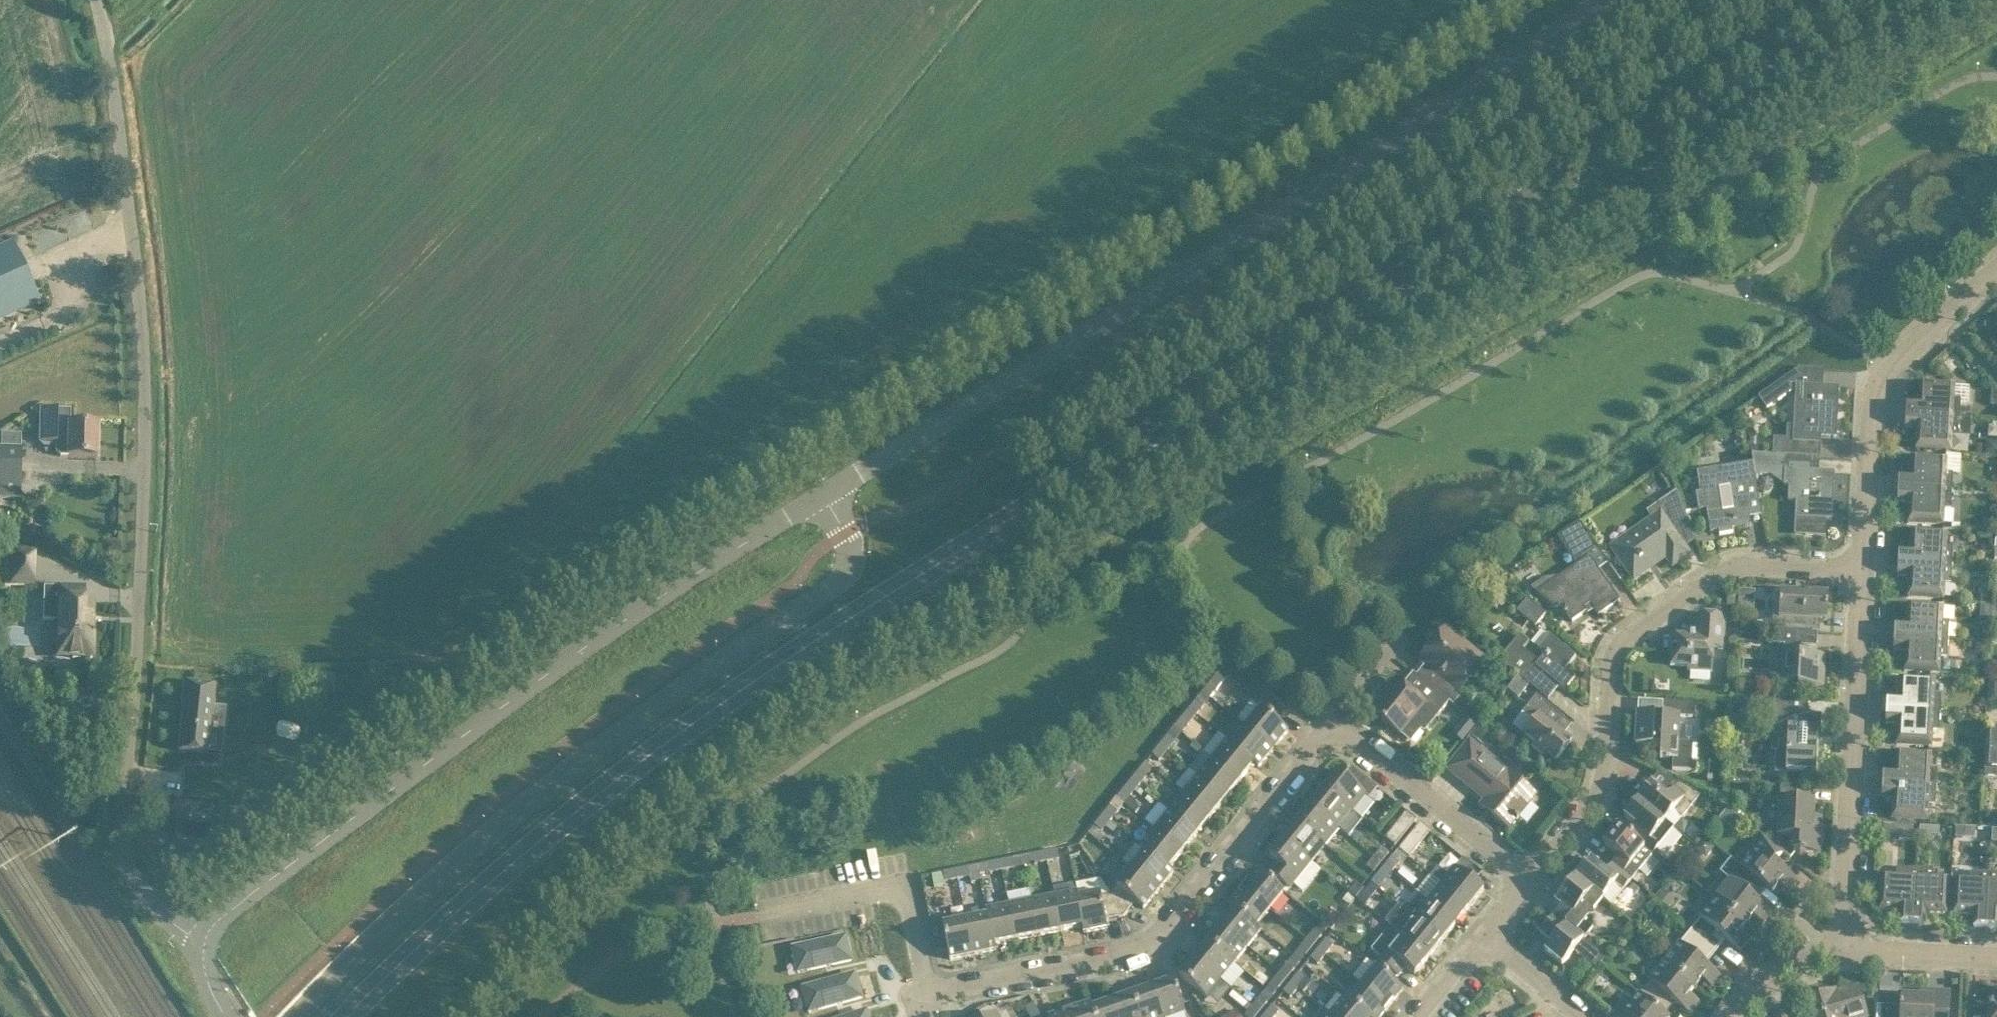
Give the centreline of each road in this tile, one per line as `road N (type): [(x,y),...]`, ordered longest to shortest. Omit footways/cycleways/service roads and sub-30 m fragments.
road 1 (secondary): [(349,1016),(565,822),(757,683),(1851,0)]
road 2 (unclassified): [(209,945),(149,901),(126,867),(121,839),(149,505),(146,313),(100,0)]
road 3 (unclassified): [(822,495),(1184,273),(1590,0)]
road 4 (unclassified): [(297,1016),(537,794),(835,591),(855,559),(822,495)]
road 5 (unclassified): [(209,945),(233,910),(646,603),(822,495)]
road 6 (residential): [(1528,882),(1604,789),(1609,650),(1740,563),(1861,569)]
road 7 (residential): [(933,992),(1119,956),(1156,940),(1339,726)]
road 8 (tertiary): [(1850,954),(1861,569)]
road 9 (tertiary): [(1861,569),(1873,409),(1887,371),(1996,272)]
road 10 (residential): [(933,992),(907,896),(888,890),(757,915)]
road 11 (residential): [(1528,882),(1339,726)]
road 12 (tertiary): [(1850,954),(1996,959)]
road 13 (tertiary): [(1731,1016),(1749,994),(1802,964),(1850,954)]
road 14 (residential): [(1580,1016),(1486,938)]

